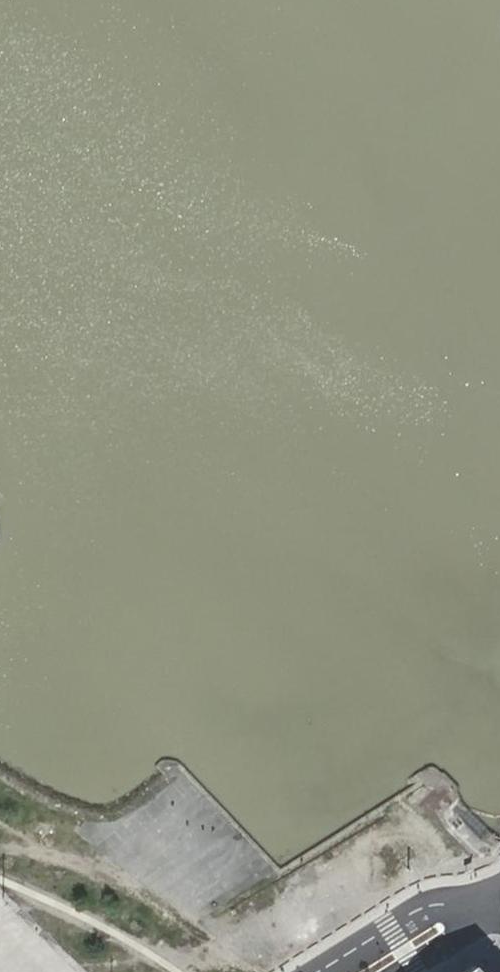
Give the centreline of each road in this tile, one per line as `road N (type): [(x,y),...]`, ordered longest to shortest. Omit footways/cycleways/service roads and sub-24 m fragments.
road 1 (residential): [(497,899),(423,910),(325,971)]

